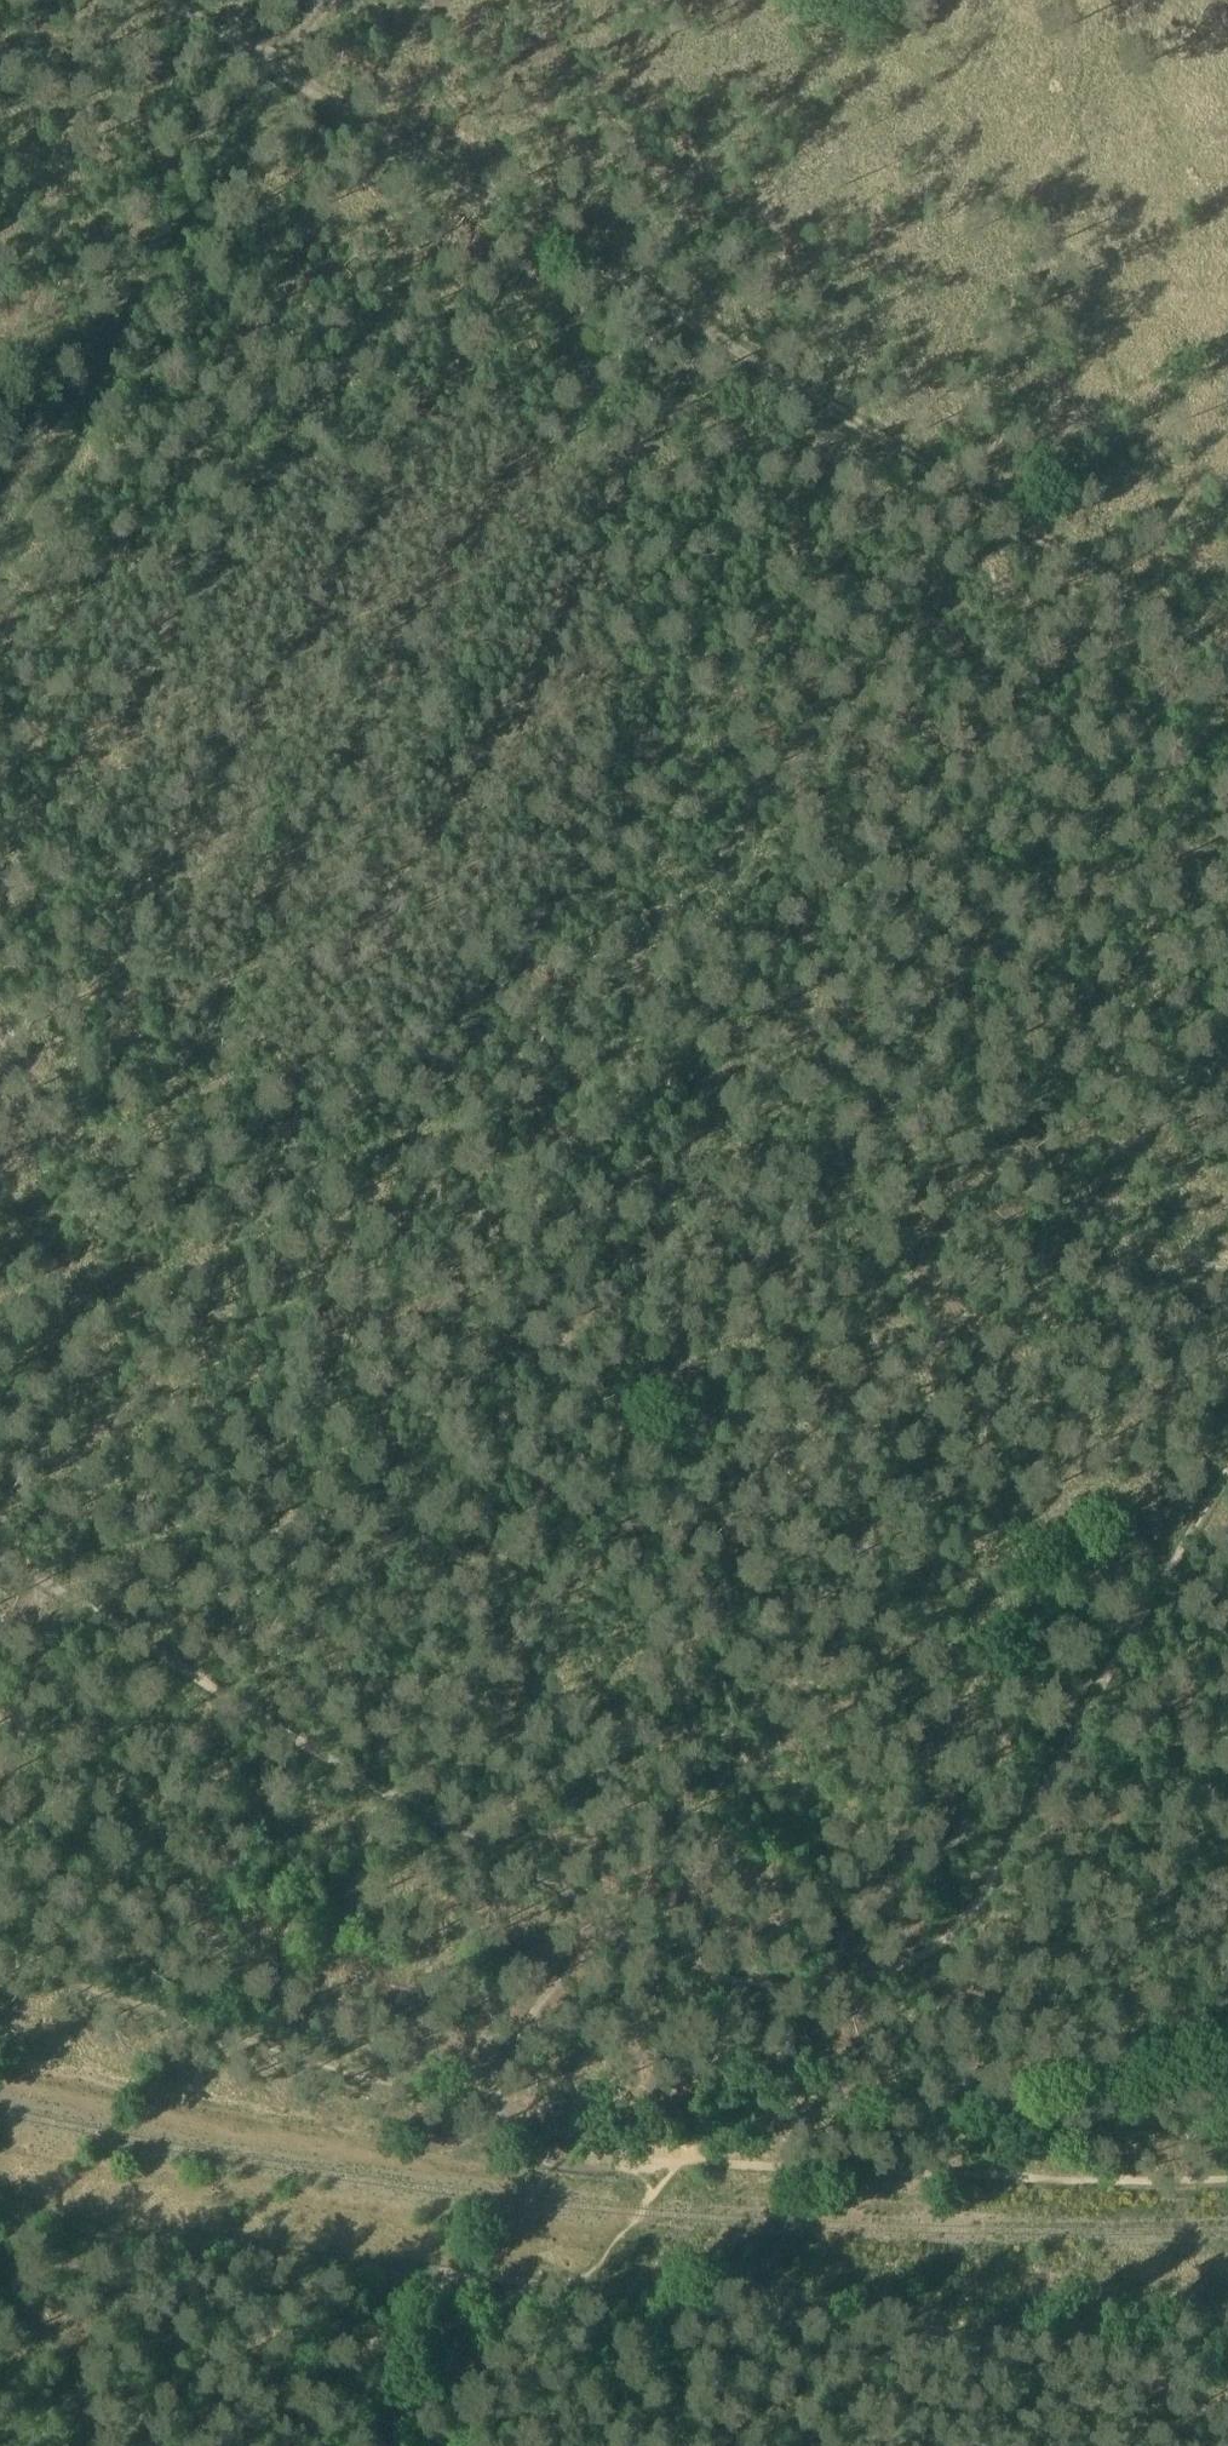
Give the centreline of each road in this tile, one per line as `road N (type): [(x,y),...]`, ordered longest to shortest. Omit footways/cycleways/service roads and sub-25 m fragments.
road 1 (track): [(1227,652),(156,0)]
road 2 (track): [(599,1915),(697,1973),(789,1987),(871,1977),(952,1943),(1227,1488)]
road 3 (track): [(0,1559),(599,1915)]
road 4 (track): [(0,591),(353,0)]

